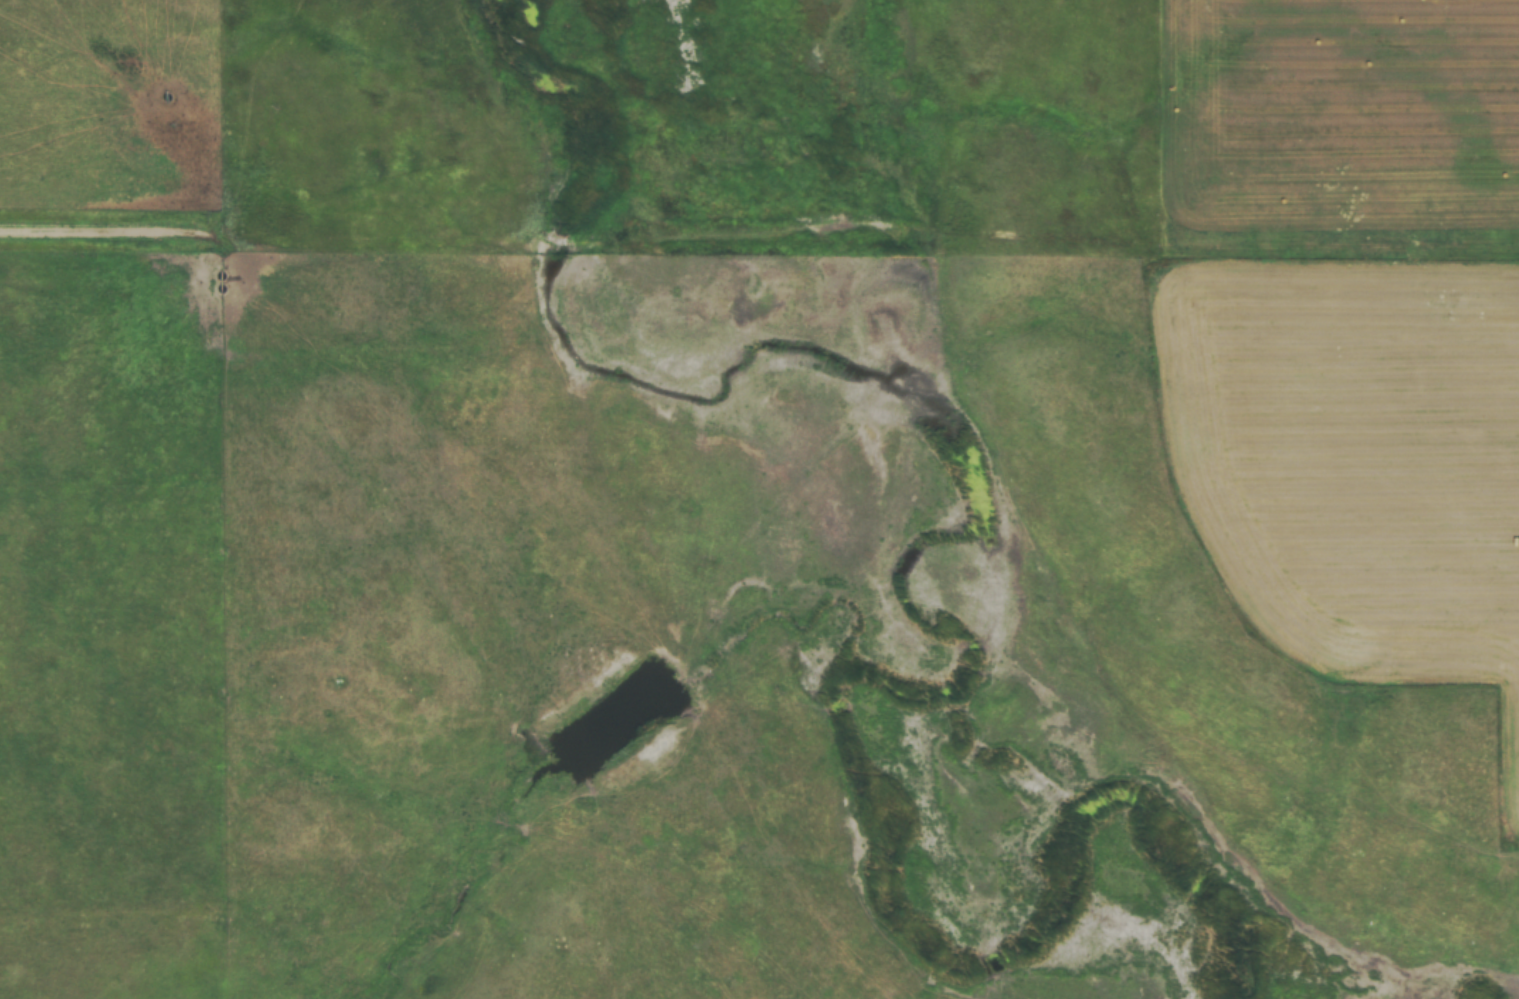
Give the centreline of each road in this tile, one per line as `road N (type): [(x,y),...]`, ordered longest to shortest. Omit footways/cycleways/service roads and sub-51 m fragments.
road 1 (track): [(1518,298),(0,308)]

